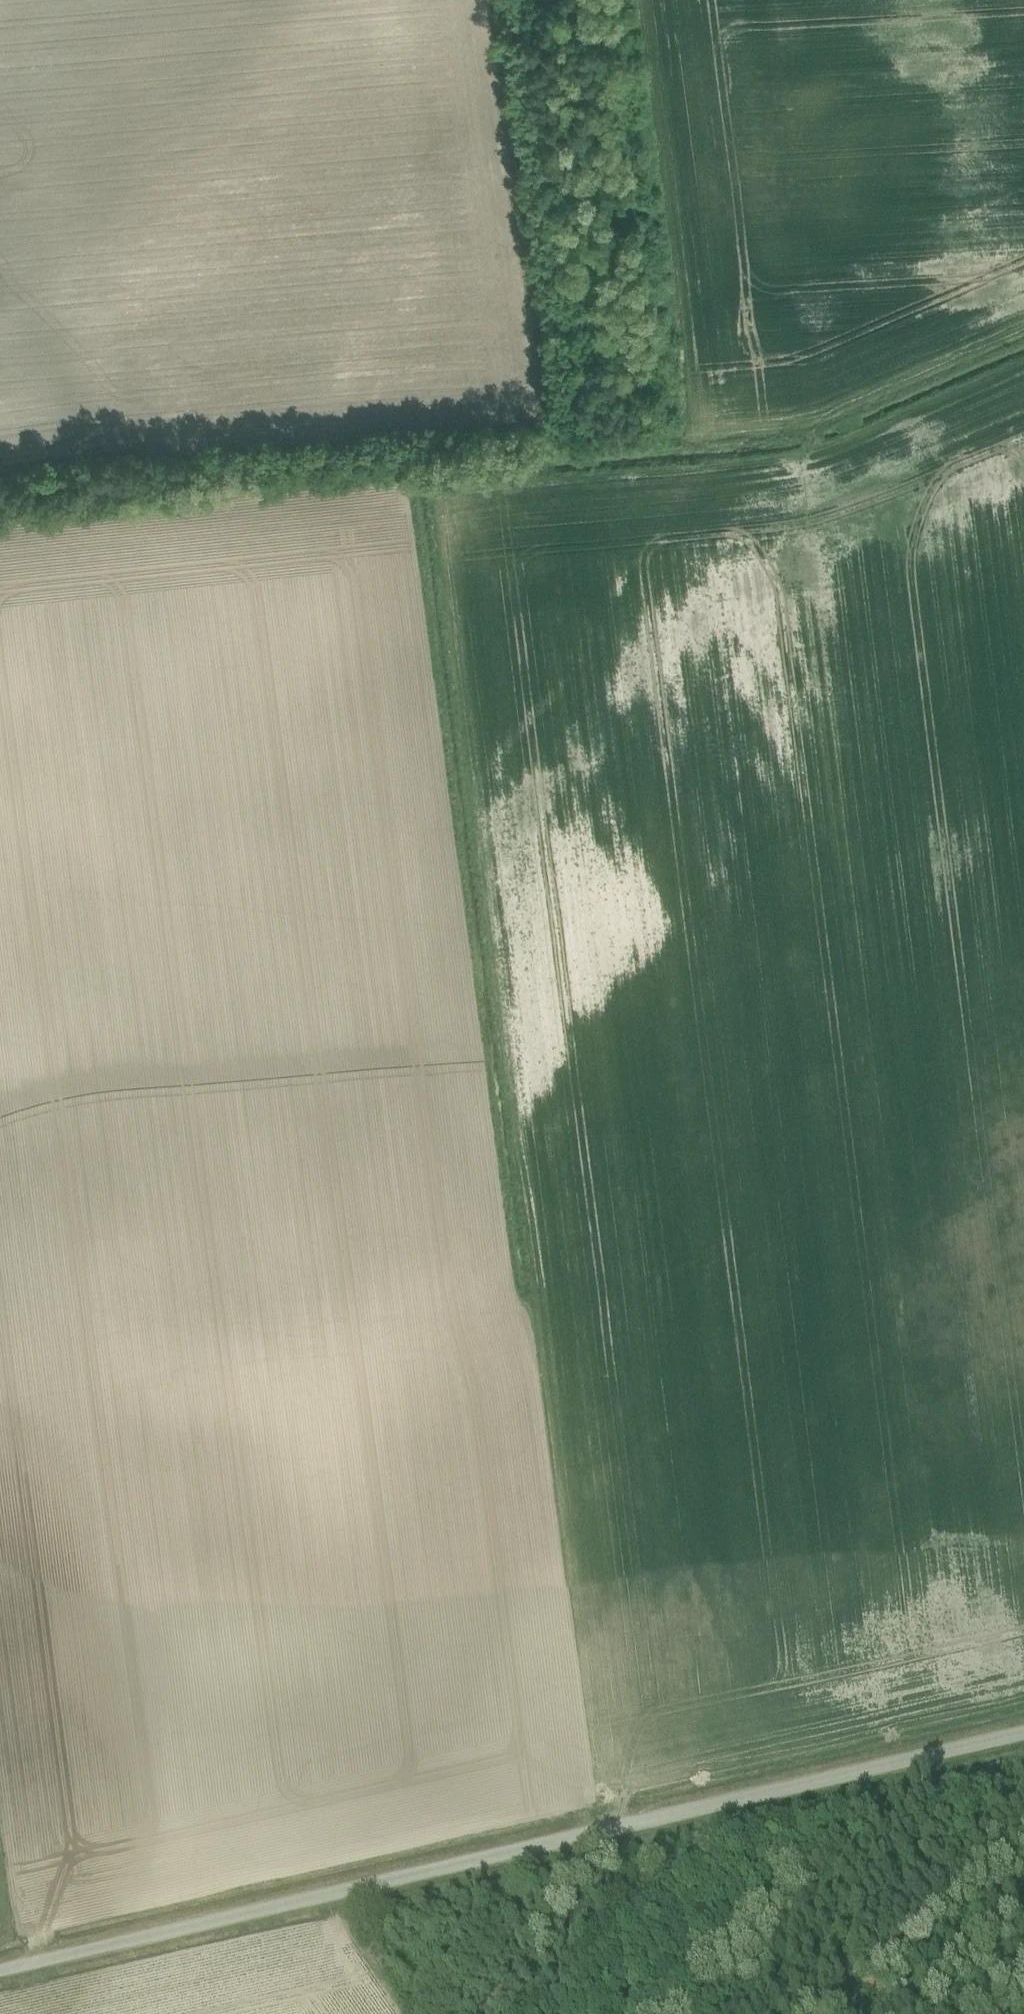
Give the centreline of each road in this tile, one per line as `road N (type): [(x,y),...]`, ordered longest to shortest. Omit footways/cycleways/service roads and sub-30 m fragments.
road 1 (unclassified): [(1023,1733),(0,1971)]

